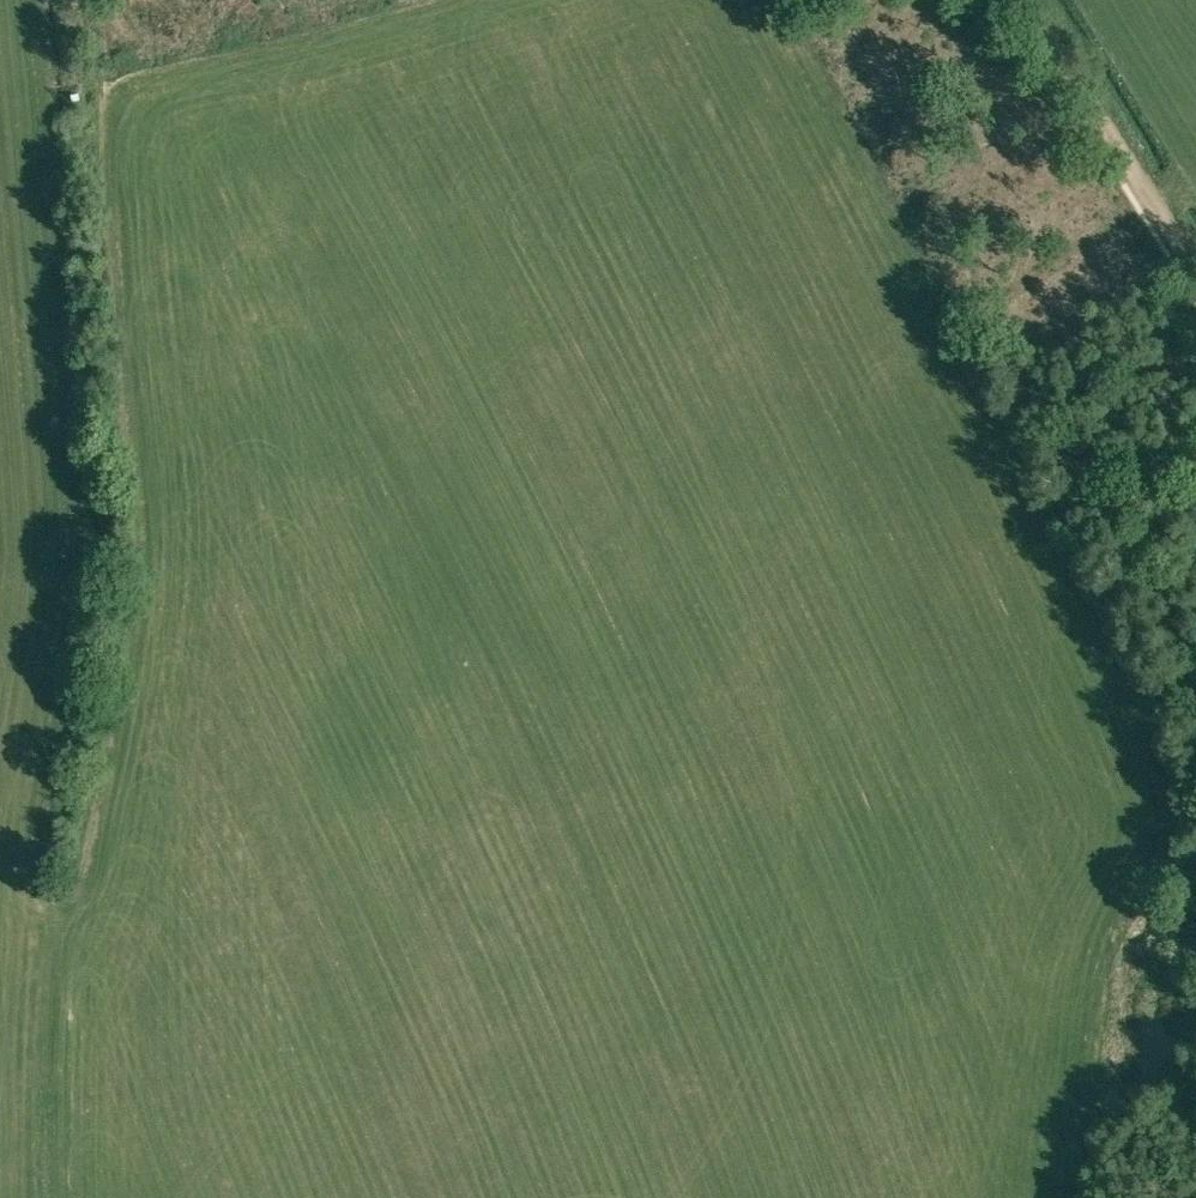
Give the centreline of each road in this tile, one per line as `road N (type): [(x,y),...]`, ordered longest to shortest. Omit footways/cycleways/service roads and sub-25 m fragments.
road 1 (track): [(1031,0),(1195,262)]

